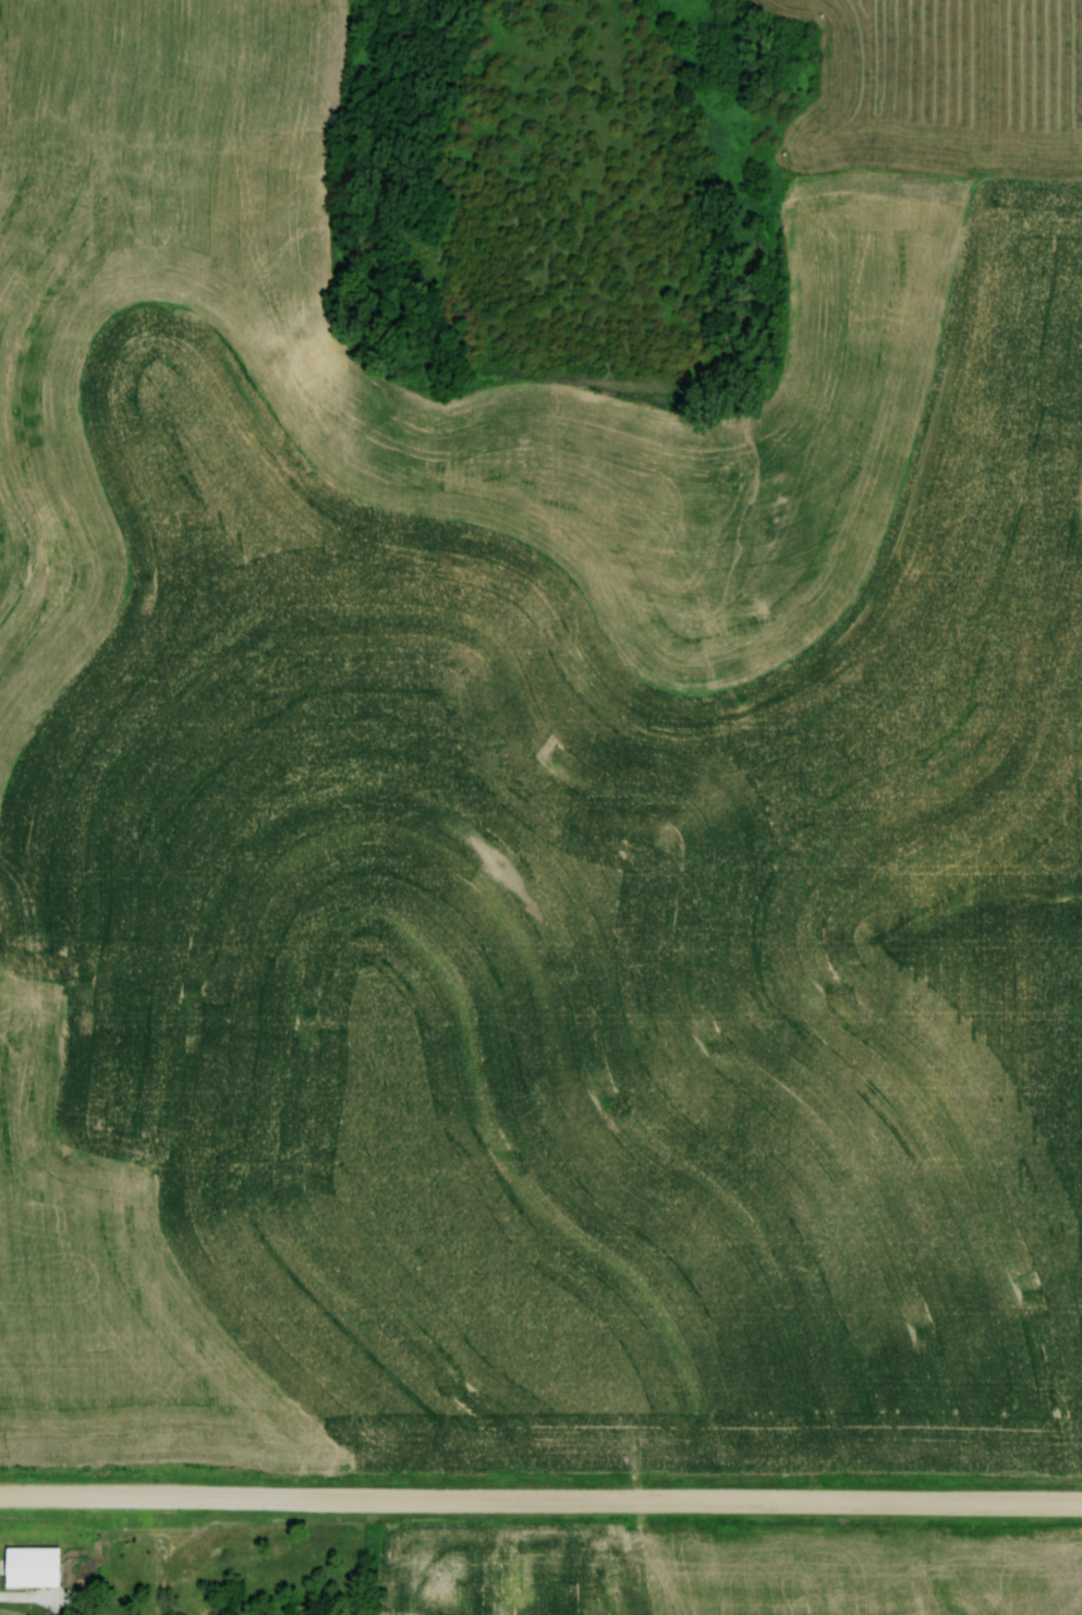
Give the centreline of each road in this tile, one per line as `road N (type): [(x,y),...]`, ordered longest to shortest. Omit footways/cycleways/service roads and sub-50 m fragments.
road 1 (residential): [(1081,1501),(0,1493)]

